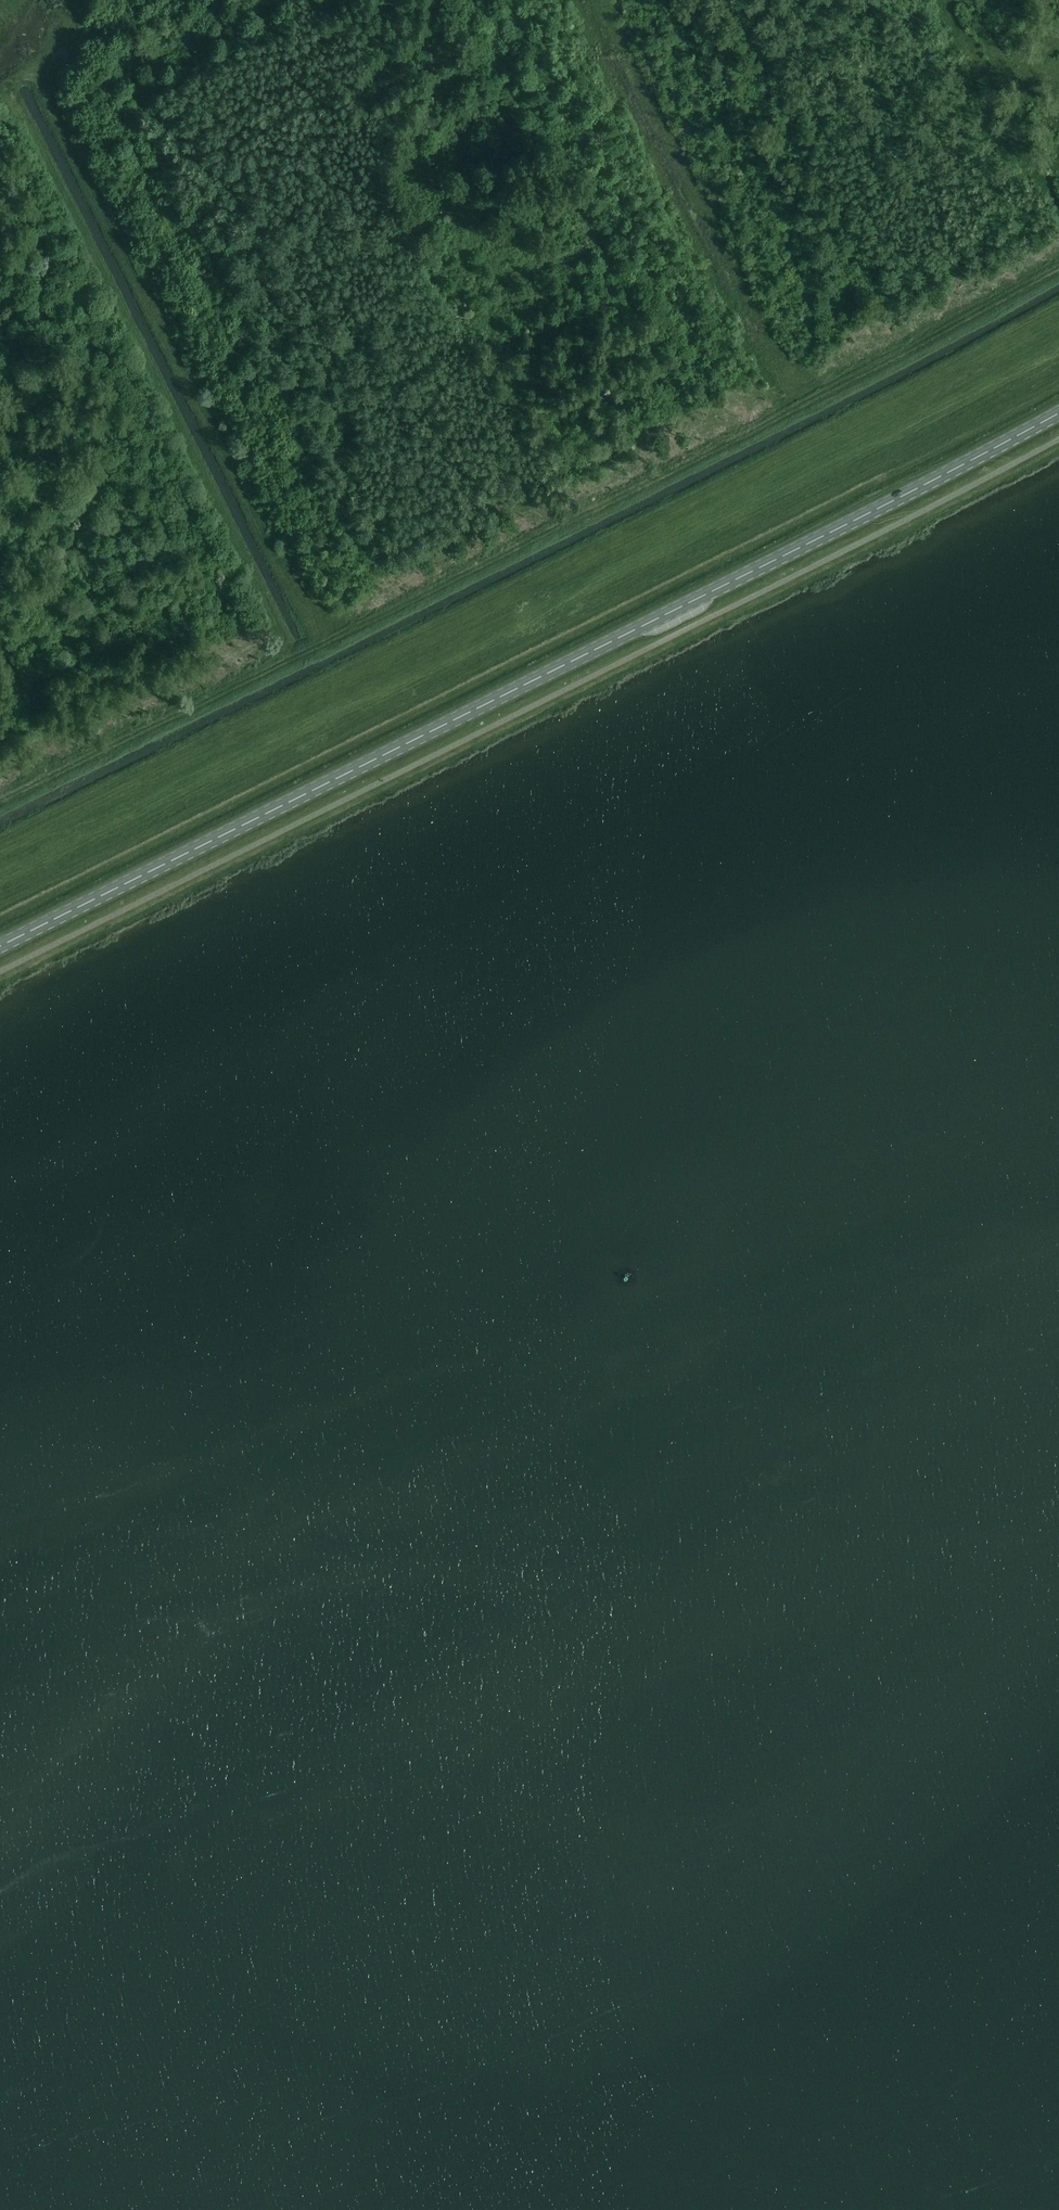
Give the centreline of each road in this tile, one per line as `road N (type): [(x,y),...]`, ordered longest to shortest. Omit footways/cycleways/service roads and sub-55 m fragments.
road 1 (primary): [(0,953),(1058,422)]

